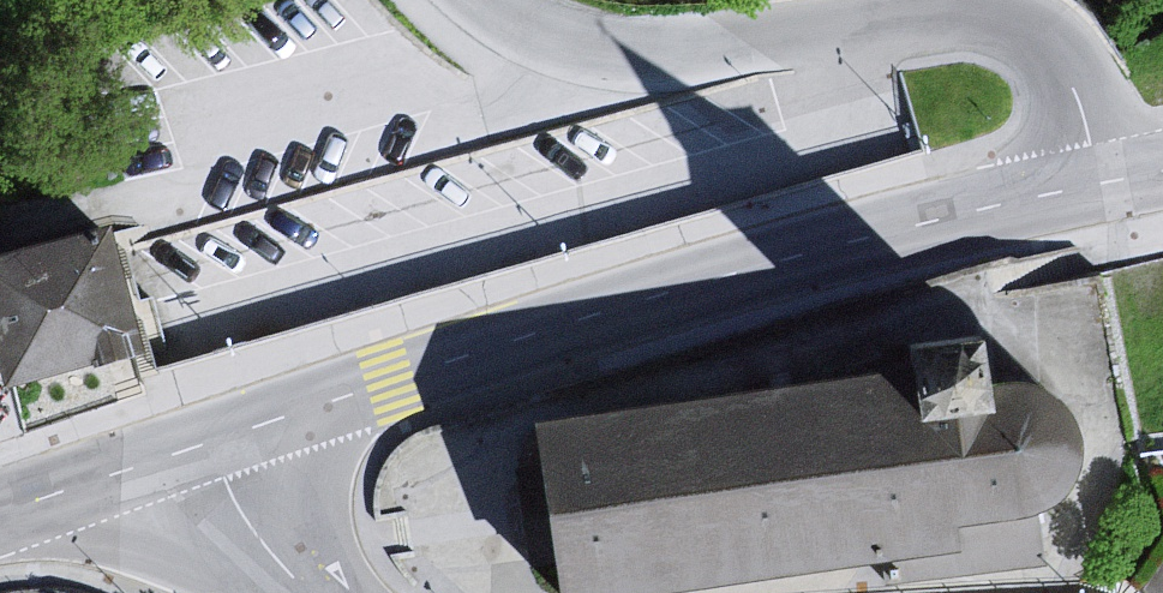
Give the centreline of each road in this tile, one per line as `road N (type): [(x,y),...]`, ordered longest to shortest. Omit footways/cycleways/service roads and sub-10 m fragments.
road 1 (tertiary): [(211,443),(651,298),(1100,188)]
road 2 (unclassified): [(1100,188),(1073,79),(1052,53),(1006,24),(949,18),(654,53),(586,48),(514,25),(485,0)]
road 3 (tertiary): [(0,513),(211,443)]
road 4 (tertiary): [(211,443),(272,560),(306,592)]

